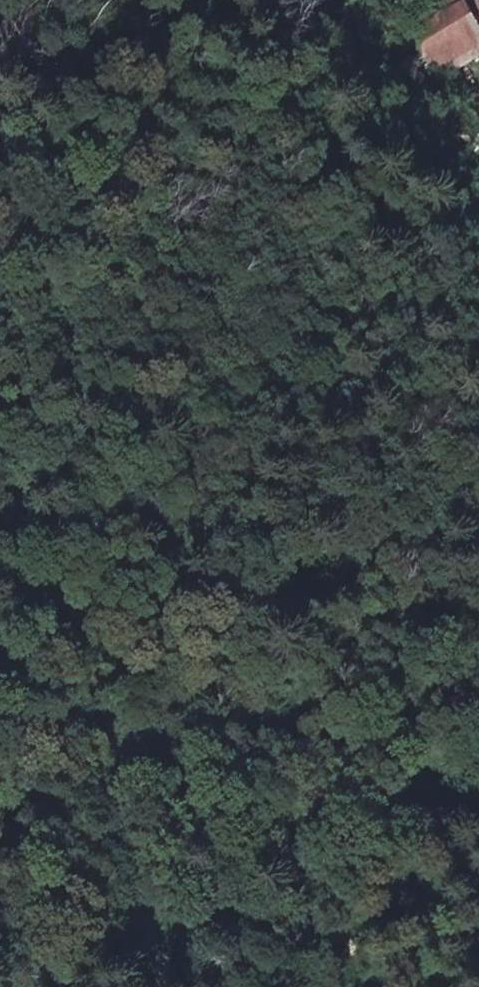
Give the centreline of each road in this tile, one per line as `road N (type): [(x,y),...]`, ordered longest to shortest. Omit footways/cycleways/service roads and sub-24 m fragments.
road 1 (tertiary): [(0,507),(100,754),(178,986)]
road 2 (track): [(478,237),(299,0)]

